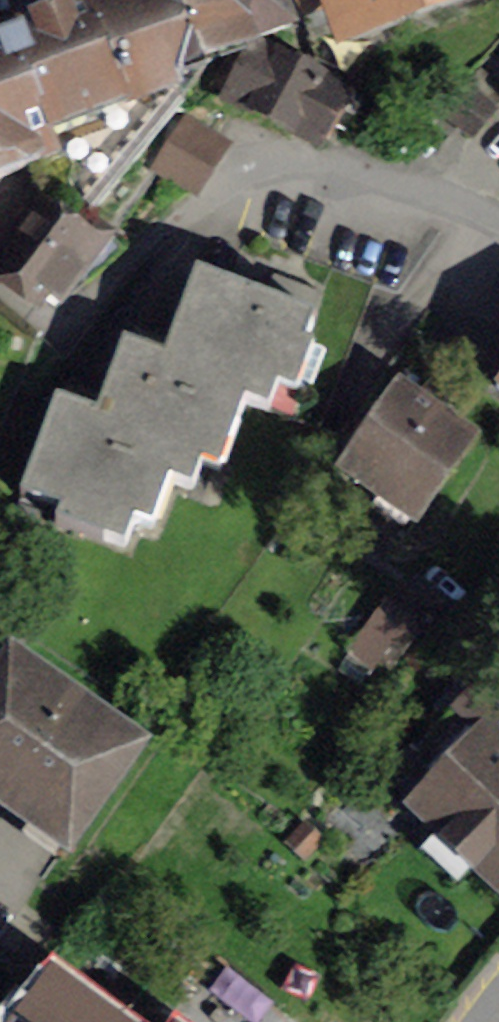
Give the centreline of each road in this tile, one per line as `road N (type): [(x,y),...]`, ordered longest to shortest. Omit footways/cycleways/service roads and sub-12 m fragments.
road 1 (residential): [(498,218),(426,188),(371,179),(287,187),(219,222),(71,323)]

